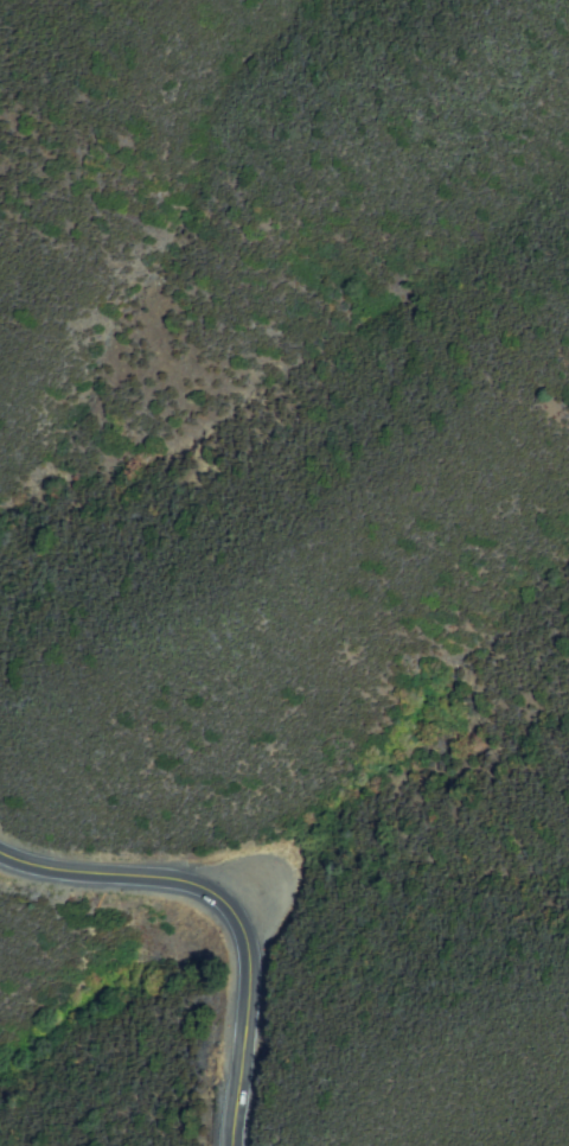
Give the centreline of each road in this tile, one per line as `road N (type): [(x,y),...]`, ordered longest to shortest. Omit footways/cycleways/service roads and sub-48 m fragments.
road 1 (primary): [(0,852),(57,872),(184,881),(231,917),(247,976),(235,1145)]

